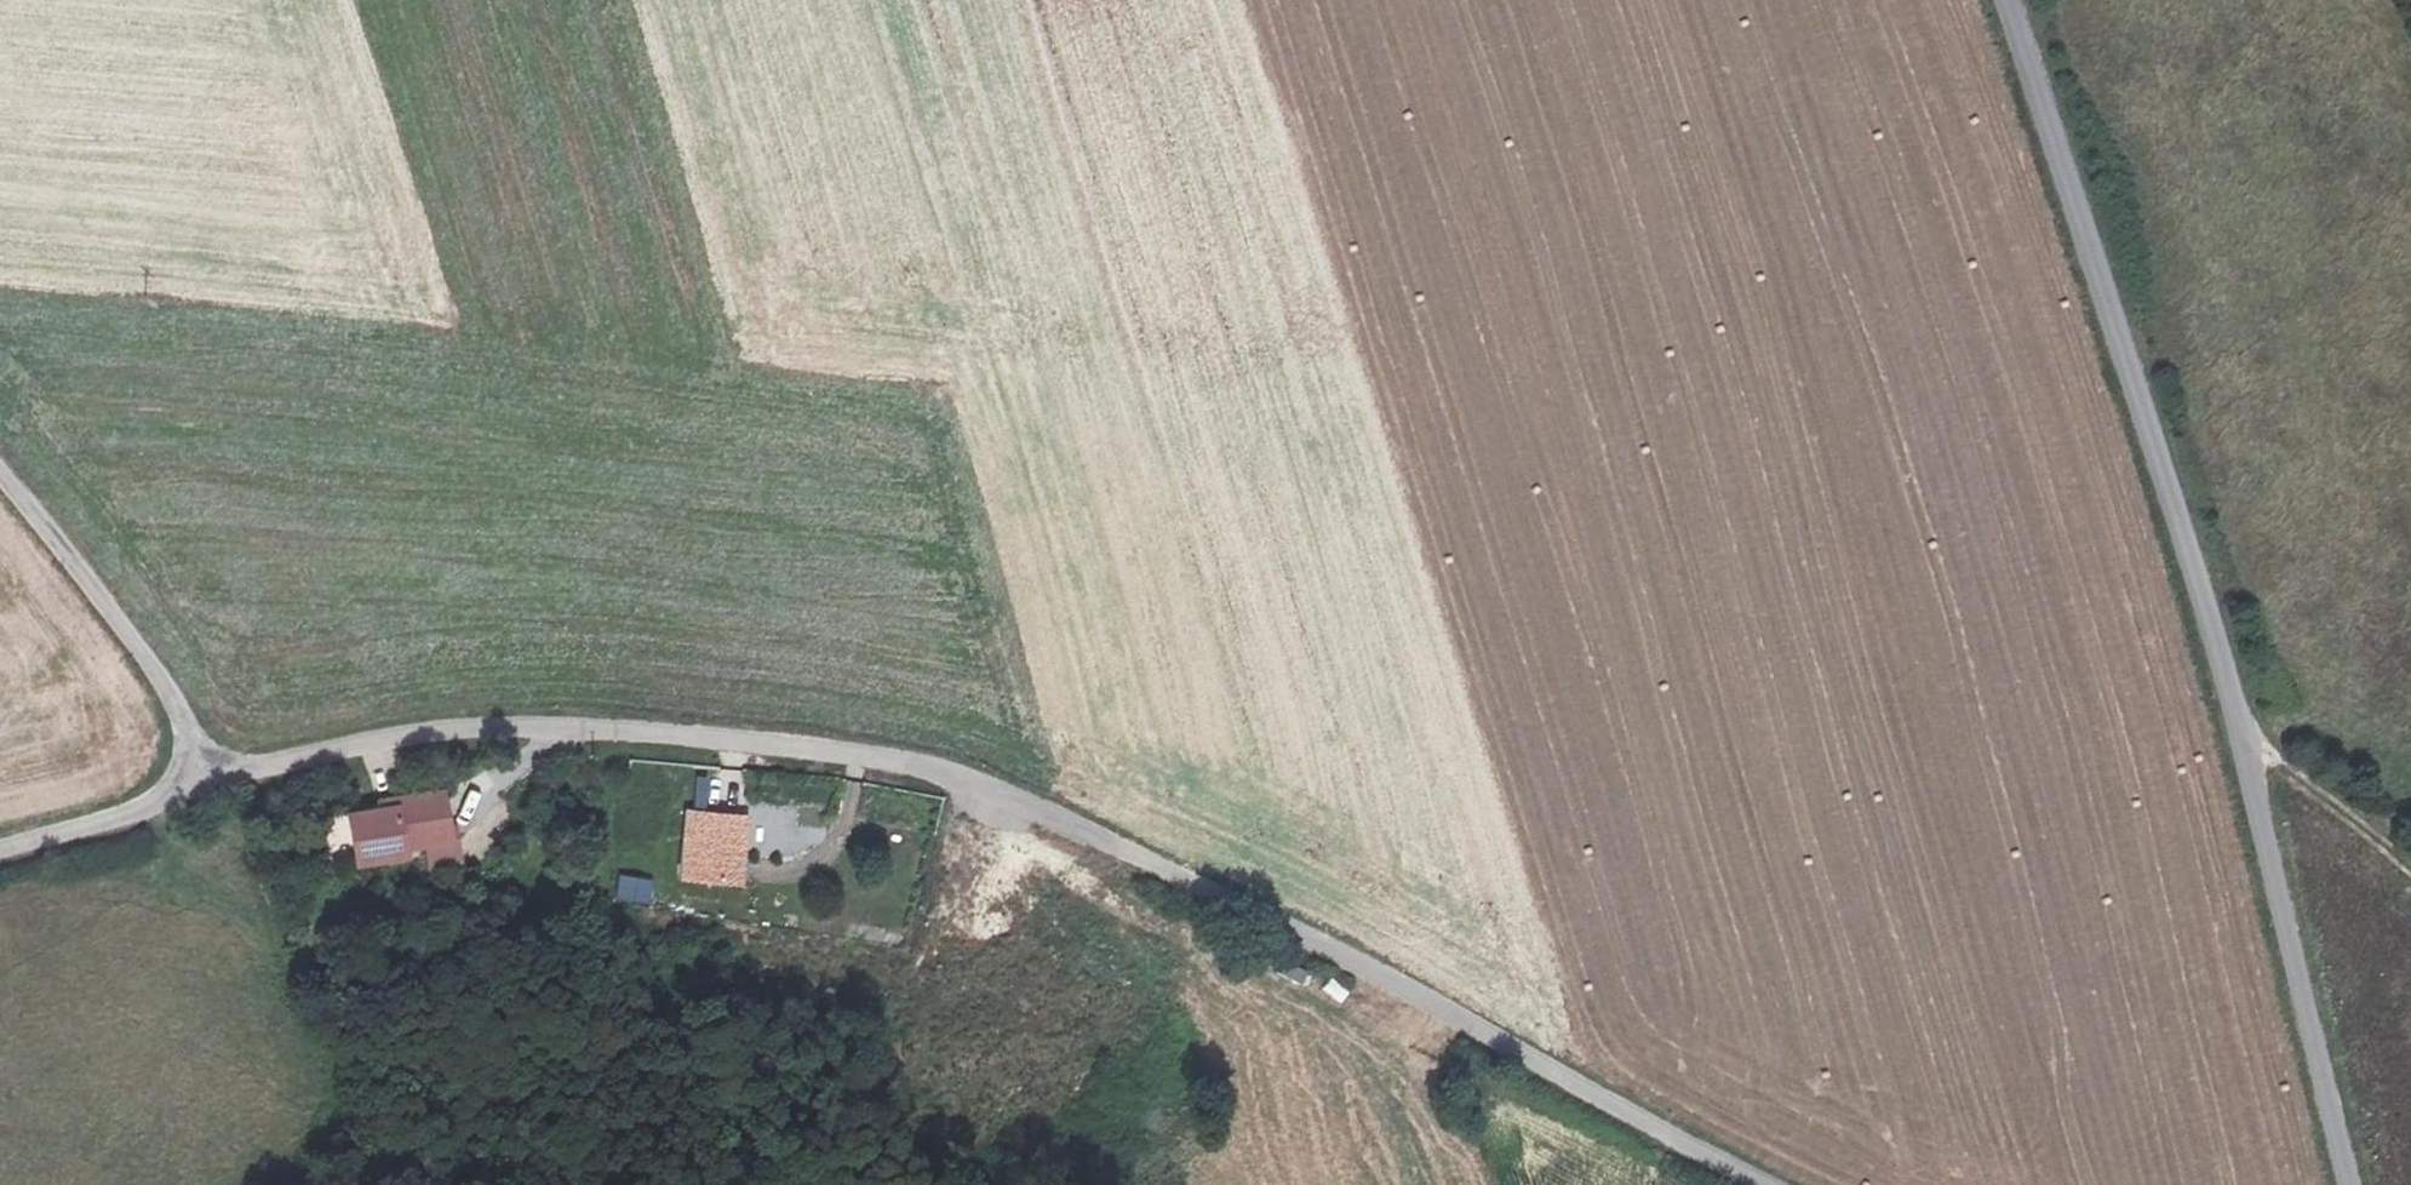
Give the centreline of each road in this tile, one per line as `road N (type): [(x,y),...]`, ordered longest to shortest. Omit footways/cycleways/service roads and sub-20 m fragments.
road 1 (unclassified): [(1758,1184),(1127,857),(914,766),(795,749),(460,727),(197,777)]
road 2 (unclassified): [(2346,1184),(2236,714),(2016,0)]
road 3 (unclassified): [(0,499),(197,777)]
road 4 (unclassified): [(197,777),(0,855)]

